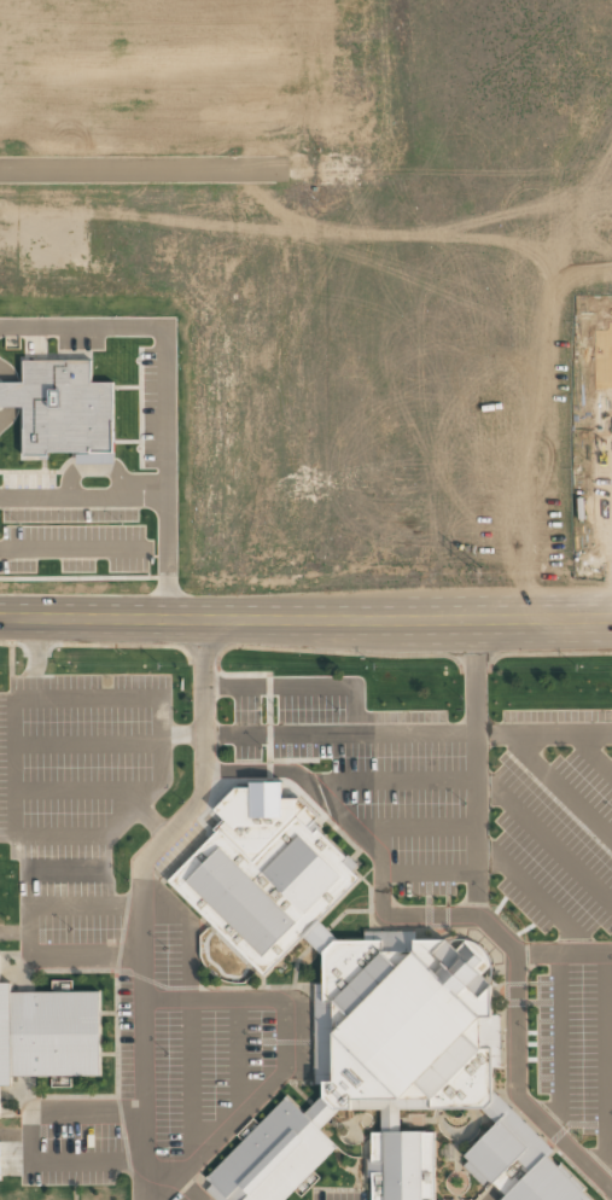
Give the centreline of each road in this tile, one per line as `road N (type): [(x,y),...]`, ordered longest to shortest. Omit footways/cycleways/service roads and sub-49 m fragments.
road 1 (tertiary): [(0,627),(611,619)]
road 2 (residential): [(0,170),(287,170)]

